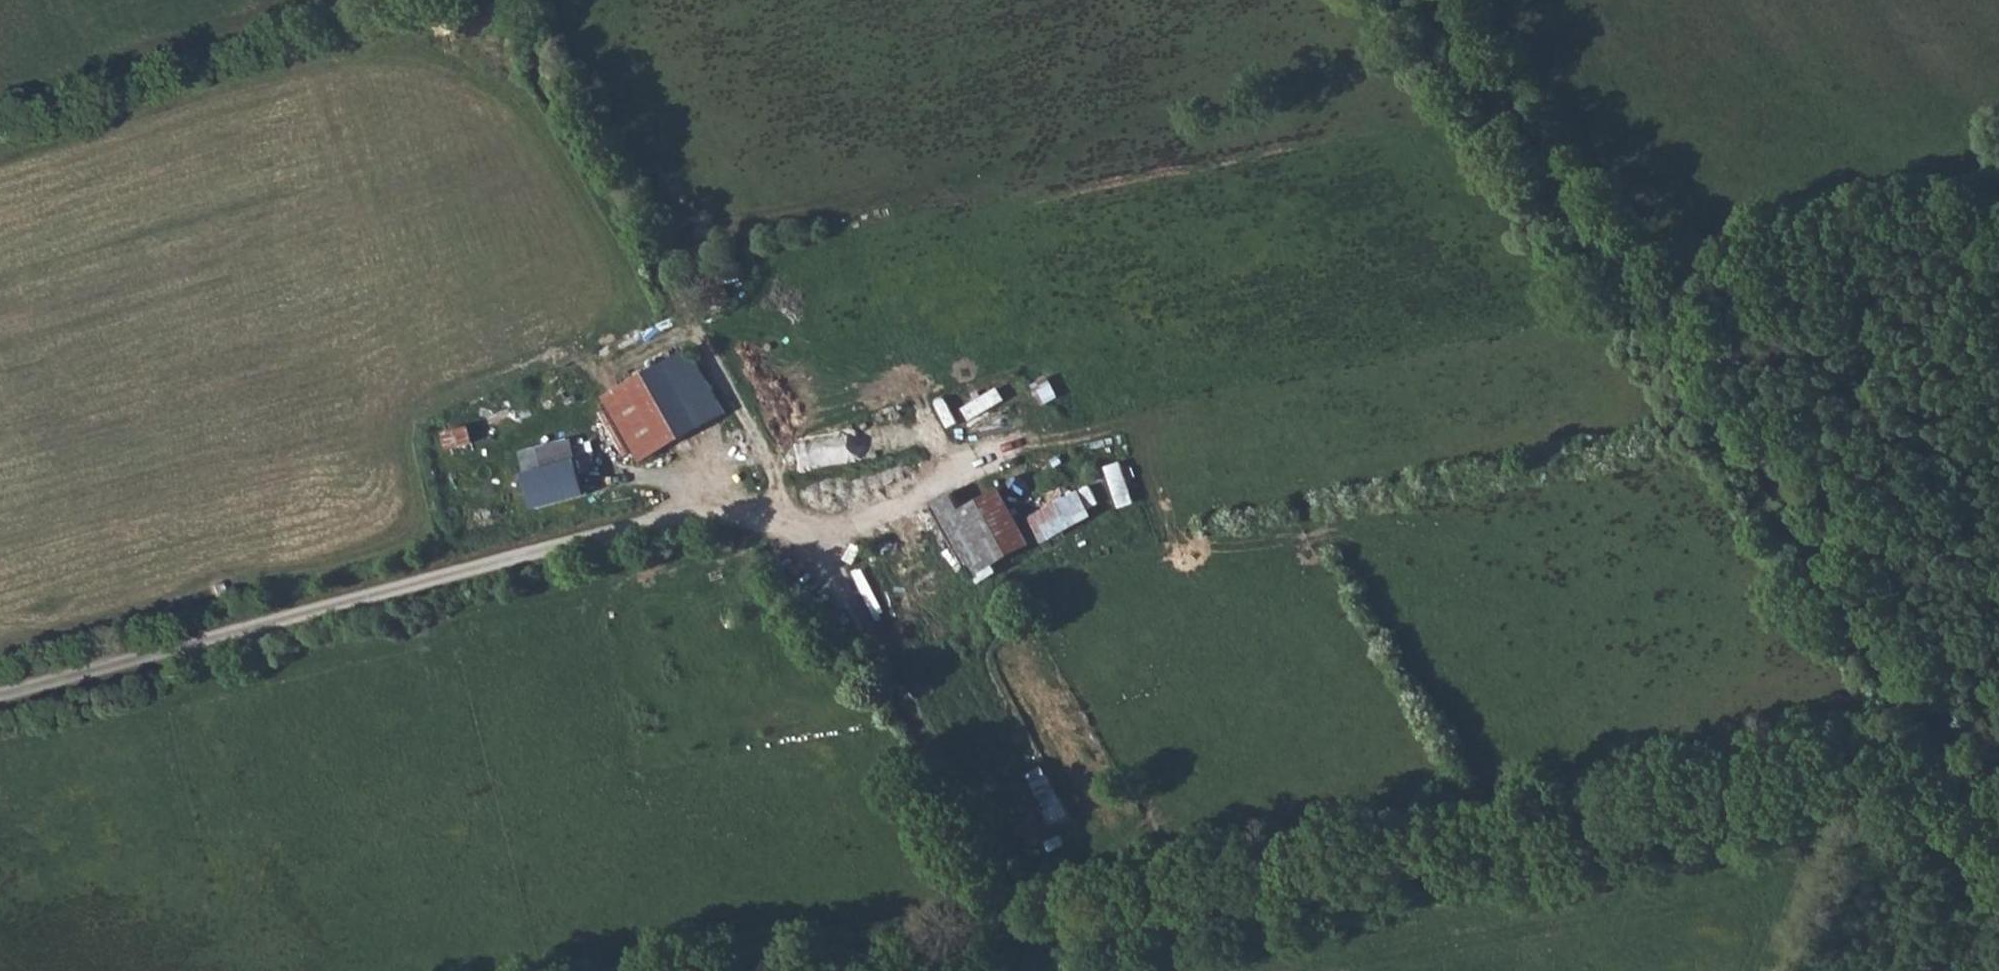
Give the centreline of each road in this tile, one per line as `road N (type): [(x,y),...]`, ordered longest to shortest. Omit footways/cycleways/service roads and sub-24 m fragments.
road 1 (track): [(1032,951),(1616,836),(1977,778)]
road 2 (track): [(1424,0),(1977,778)]
road 3 (unclassified): [(776,534),(740,516),(688,516),(0,698)]
road 4 (track): [(492,0),(777,488),(776,534)]
road 5 (track): [(1032,951),(928,744),(776,534)]

